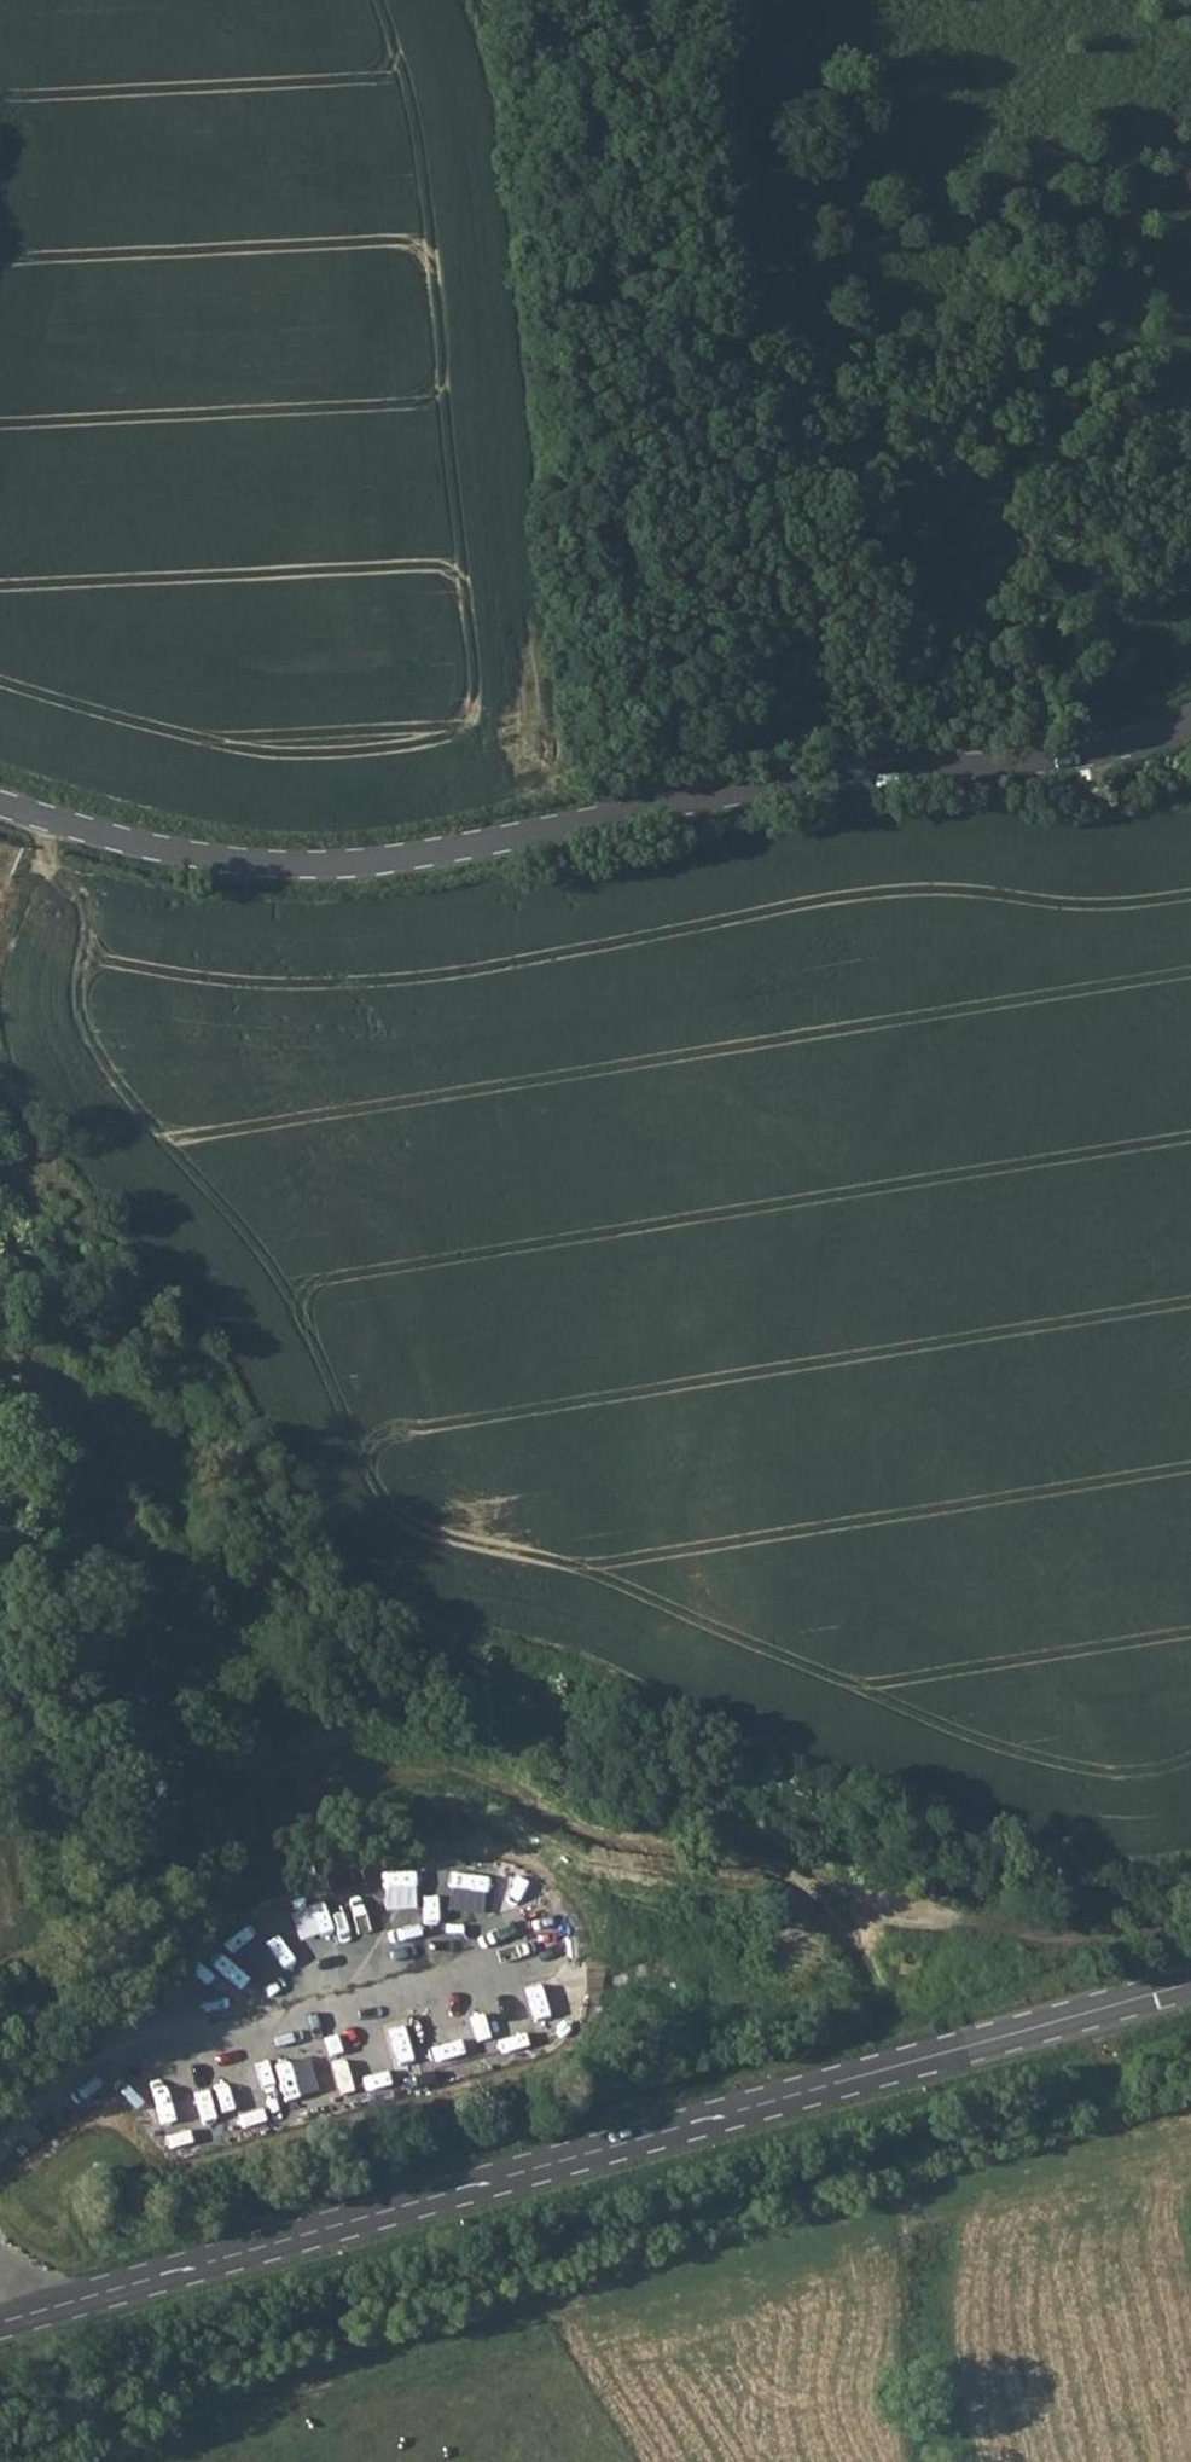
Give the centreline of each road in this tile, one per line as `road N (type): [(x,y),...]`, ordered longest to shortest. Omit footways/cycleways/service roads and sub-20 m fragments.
road 1 (tertiary): [(0,2323),(1190,1984)]
road 2 (unclassified): [(0,808),(207,864),(311,874),(858,775),(1092,755),(1190,717)]

